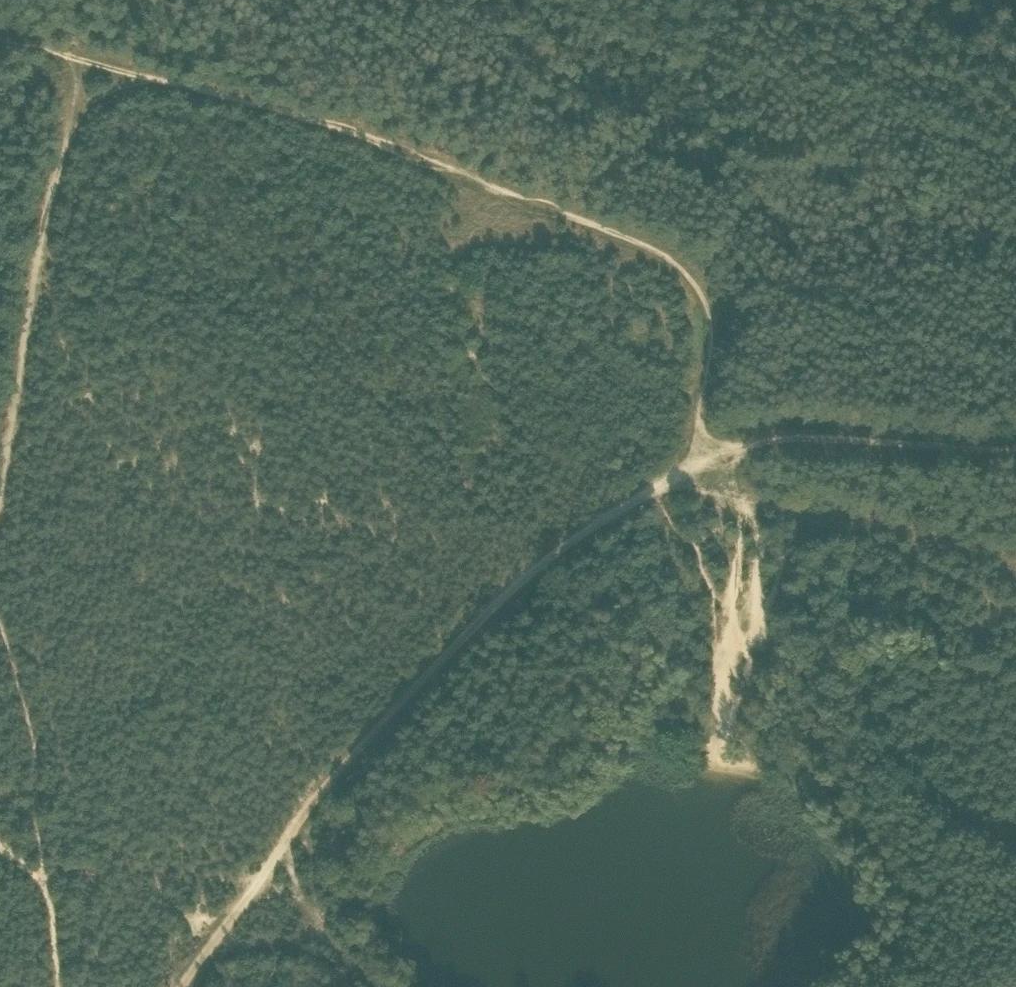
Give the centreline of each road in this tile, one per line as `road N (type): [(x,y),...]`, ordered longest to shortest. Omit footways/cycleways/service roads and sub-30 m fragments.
road 1 (track): [(709,452),(699,422),(712,352),(706,303),(681,267),(643,243),(353,136),(0,36)]
road 2 (track): [(709,452),(518,594),(423,694),(194,986)]
road 3 (track): [(58,52),(65,131),(0,481)]
road 4 (track): [(1015,455),(827,440),(709,452)]

